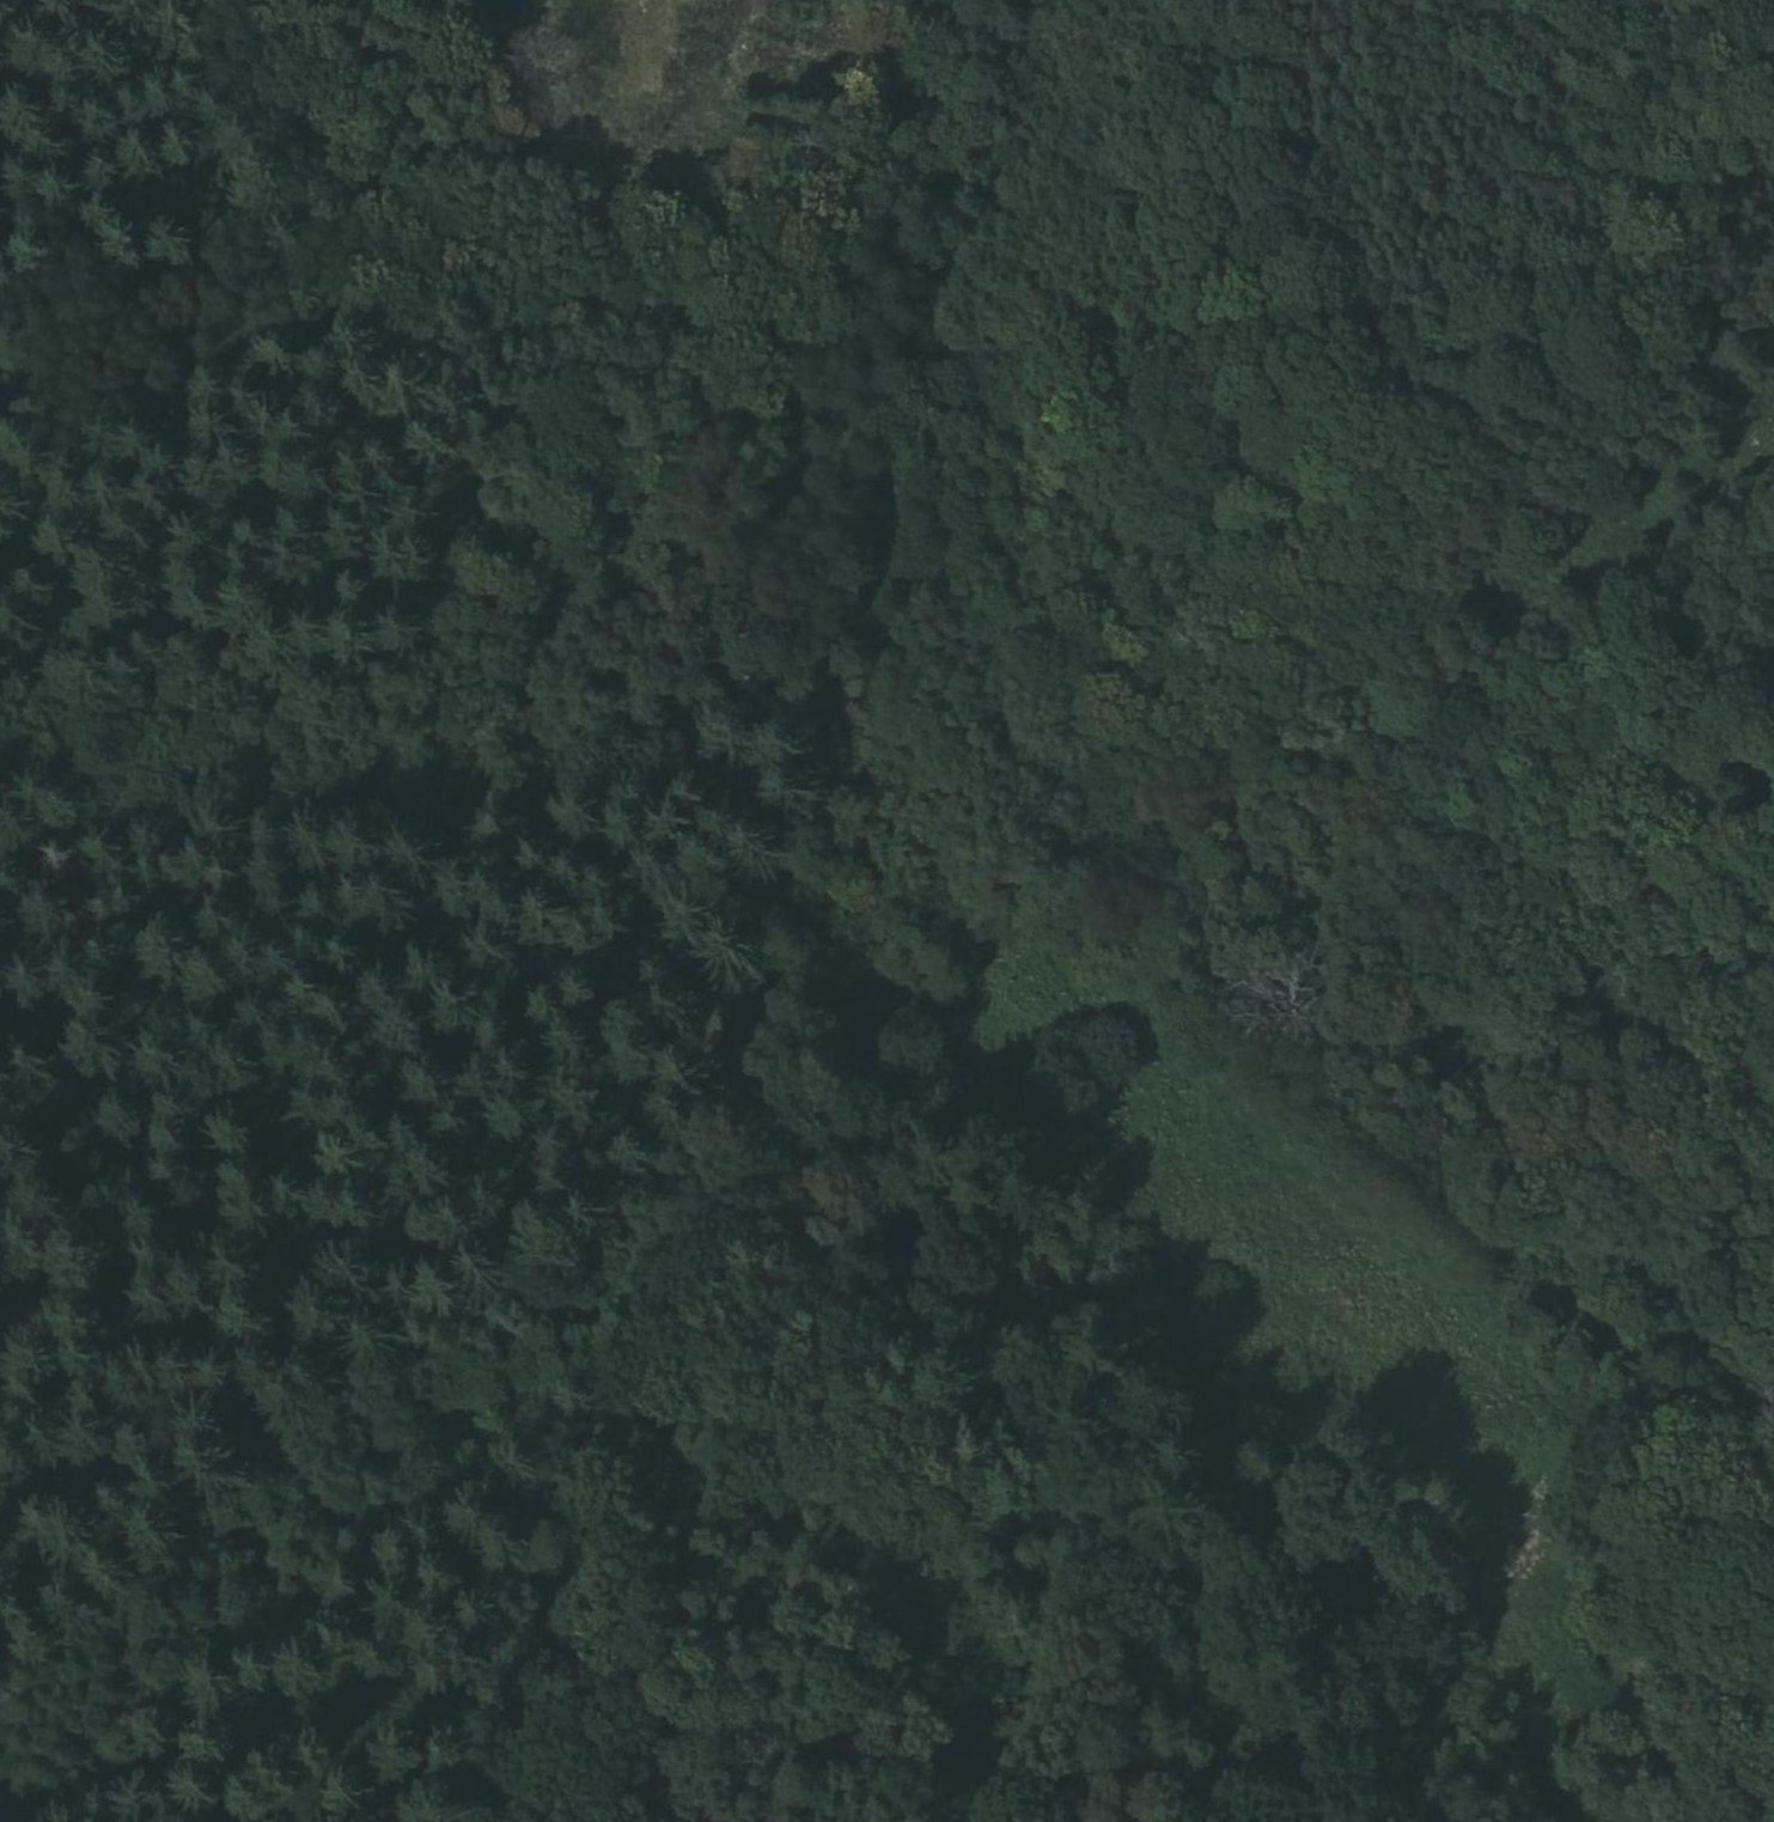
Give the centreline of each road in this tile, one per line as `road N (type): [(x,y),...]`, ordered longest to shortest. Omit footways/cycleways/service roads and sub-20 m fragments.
road 1 (track): [(786,769),(647,829),(0,790)]

